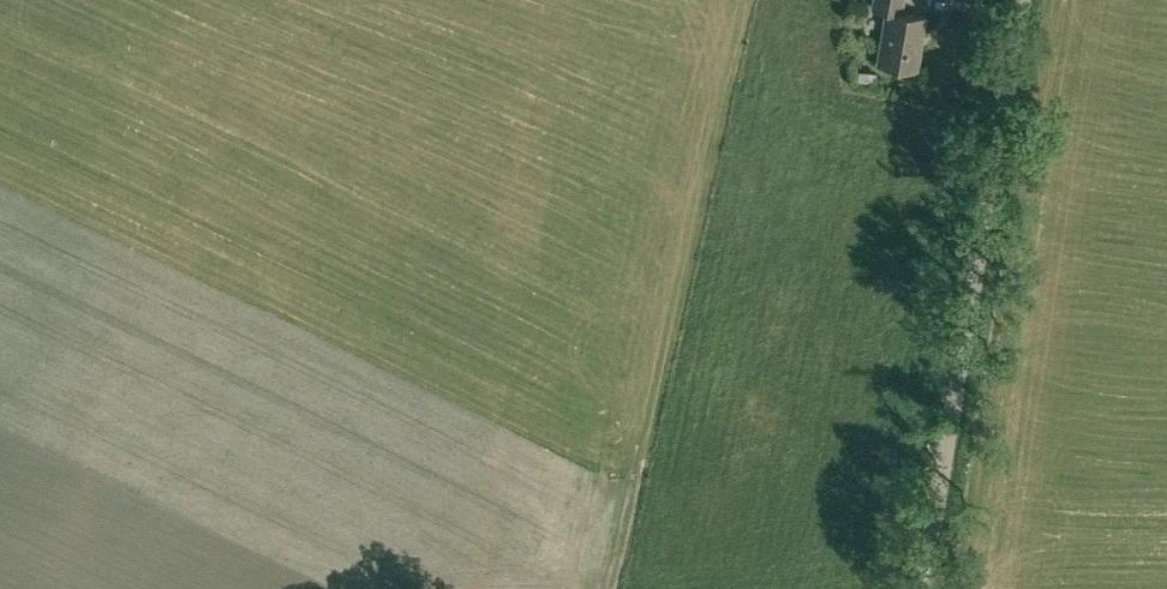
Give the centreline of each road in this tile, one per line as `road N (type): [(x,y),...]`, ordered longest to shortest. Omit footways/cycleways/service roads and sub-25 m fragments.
road 1 (unclassified): [(914,588),(1024,0)]

